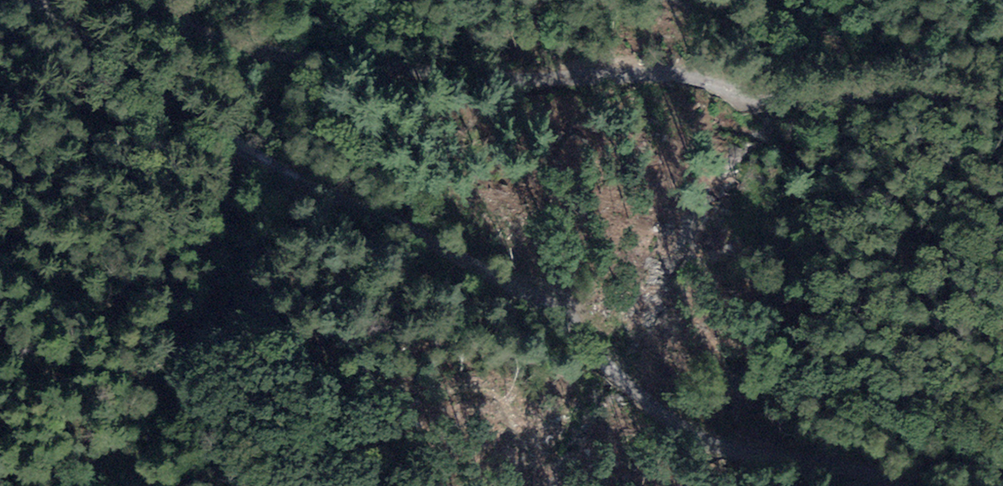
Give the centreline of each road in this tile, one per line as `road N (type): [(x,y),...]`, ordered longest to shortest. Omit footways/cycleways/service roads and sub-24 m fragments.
road 1 (unclassified): [(34,0),(291,179),(556,310),(682,425),(736,448),(846,467),(899,485)]
road 2 (unclassified): [(1002,121),(921,95),(691,76),(368,66),(226,42),(121,0)]

